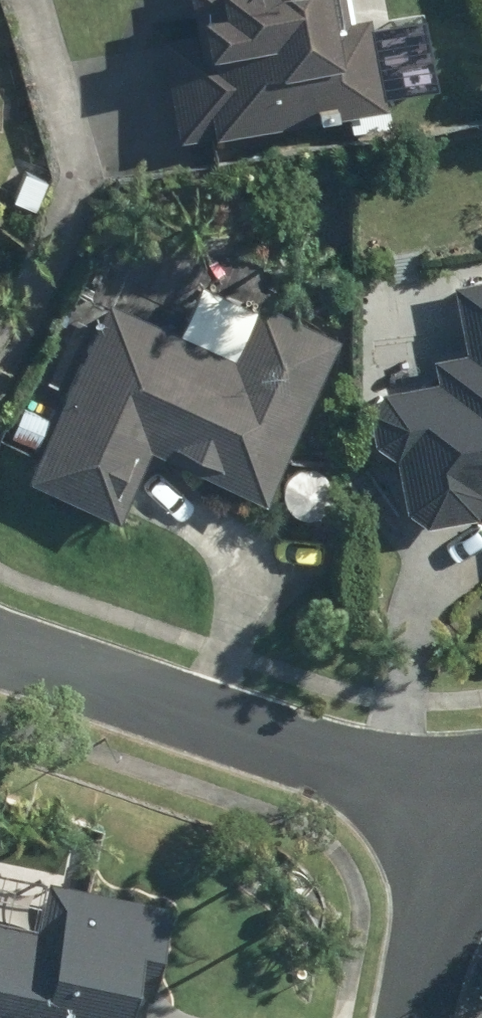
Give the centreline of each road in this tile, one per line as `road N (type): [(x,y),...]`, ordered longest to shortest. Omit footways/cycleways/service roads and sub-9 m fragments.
road 1 (residential): [(0,646),(400,785),(481,851)]
road 2 (residential): [(420,1017),(448,922),(481,870)]

